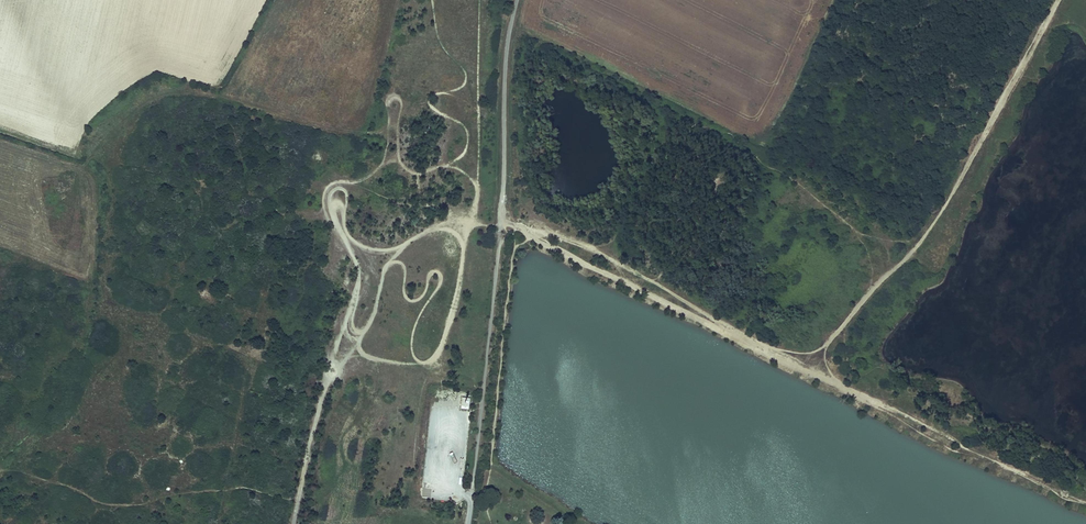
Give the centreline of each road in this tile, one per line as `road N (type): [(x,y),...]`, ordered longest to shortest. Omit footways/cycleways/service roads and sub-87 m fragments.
road 1 (track): [(501,225),(1085,502)]
road 2 (unclassified): [(467,523),(516,0)]
road 3 (track): [(807,370),(951,196),(1060,0)]
road 4 (track): [(294,523),(320,403),(373,315),(400,247),(450,221),(501,225)]

